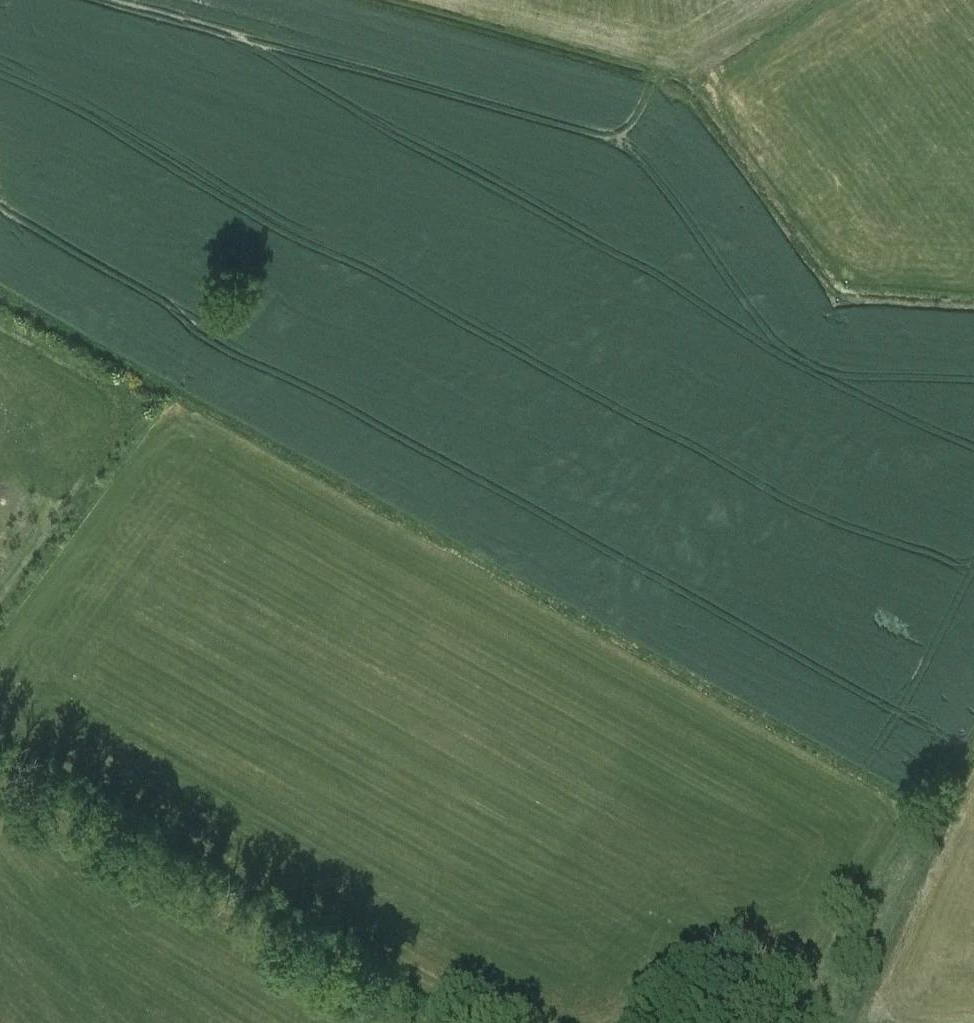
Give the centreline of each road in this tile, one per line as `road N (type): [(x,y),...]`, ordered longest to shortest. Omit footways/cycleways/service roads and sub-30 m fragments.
road 1 (track): [(973,754),(853,1022)]

